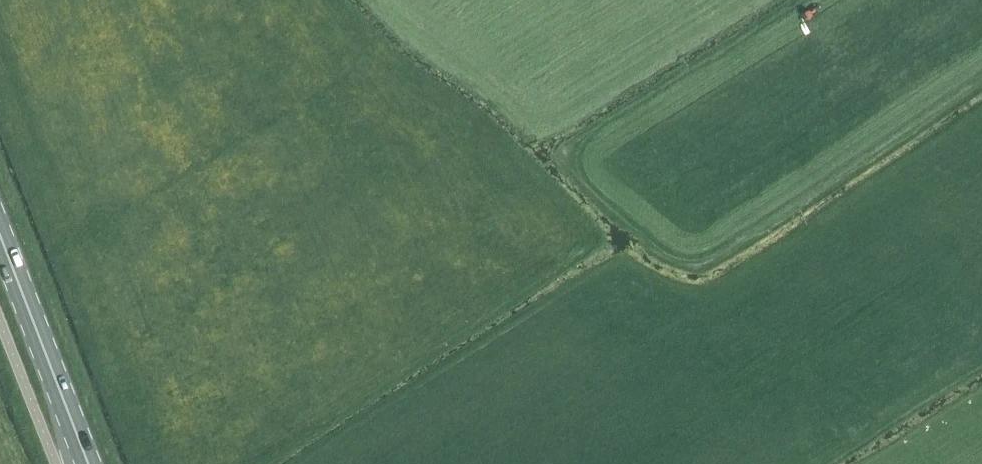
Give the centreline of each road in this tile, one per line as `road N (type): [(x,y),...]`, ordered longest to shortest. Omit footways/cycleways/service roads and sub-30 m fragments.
road 1 (primary): [(89,463),(0,233)]

